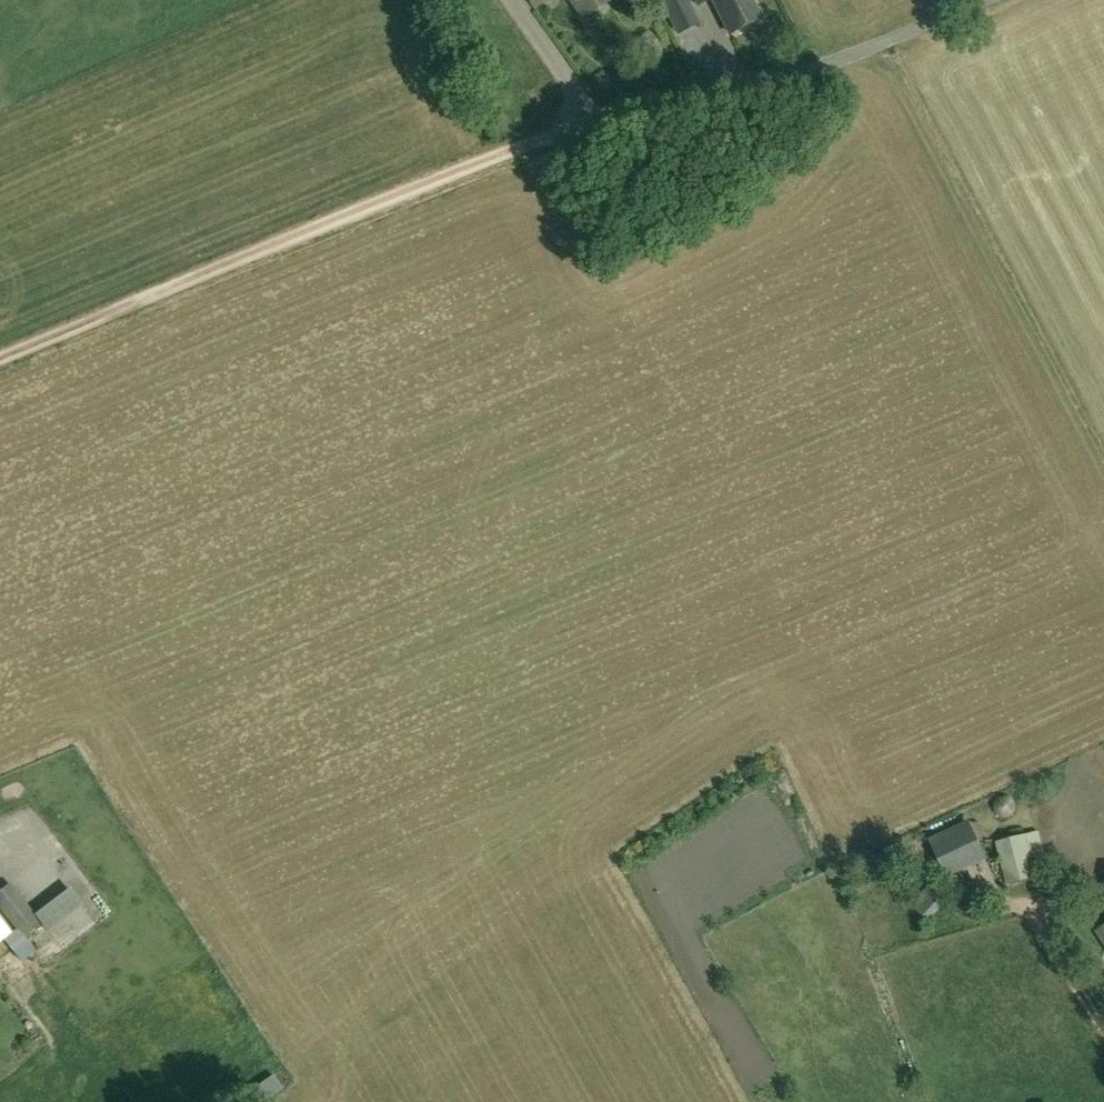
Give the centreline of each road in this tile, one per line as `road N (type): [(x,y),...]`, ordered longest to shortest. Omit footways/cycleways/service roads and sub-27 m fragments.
road 1 (track): [(0,358),(532,143)]
road 2 (unclassified): [(532,143),(807,70),(984,0)]

